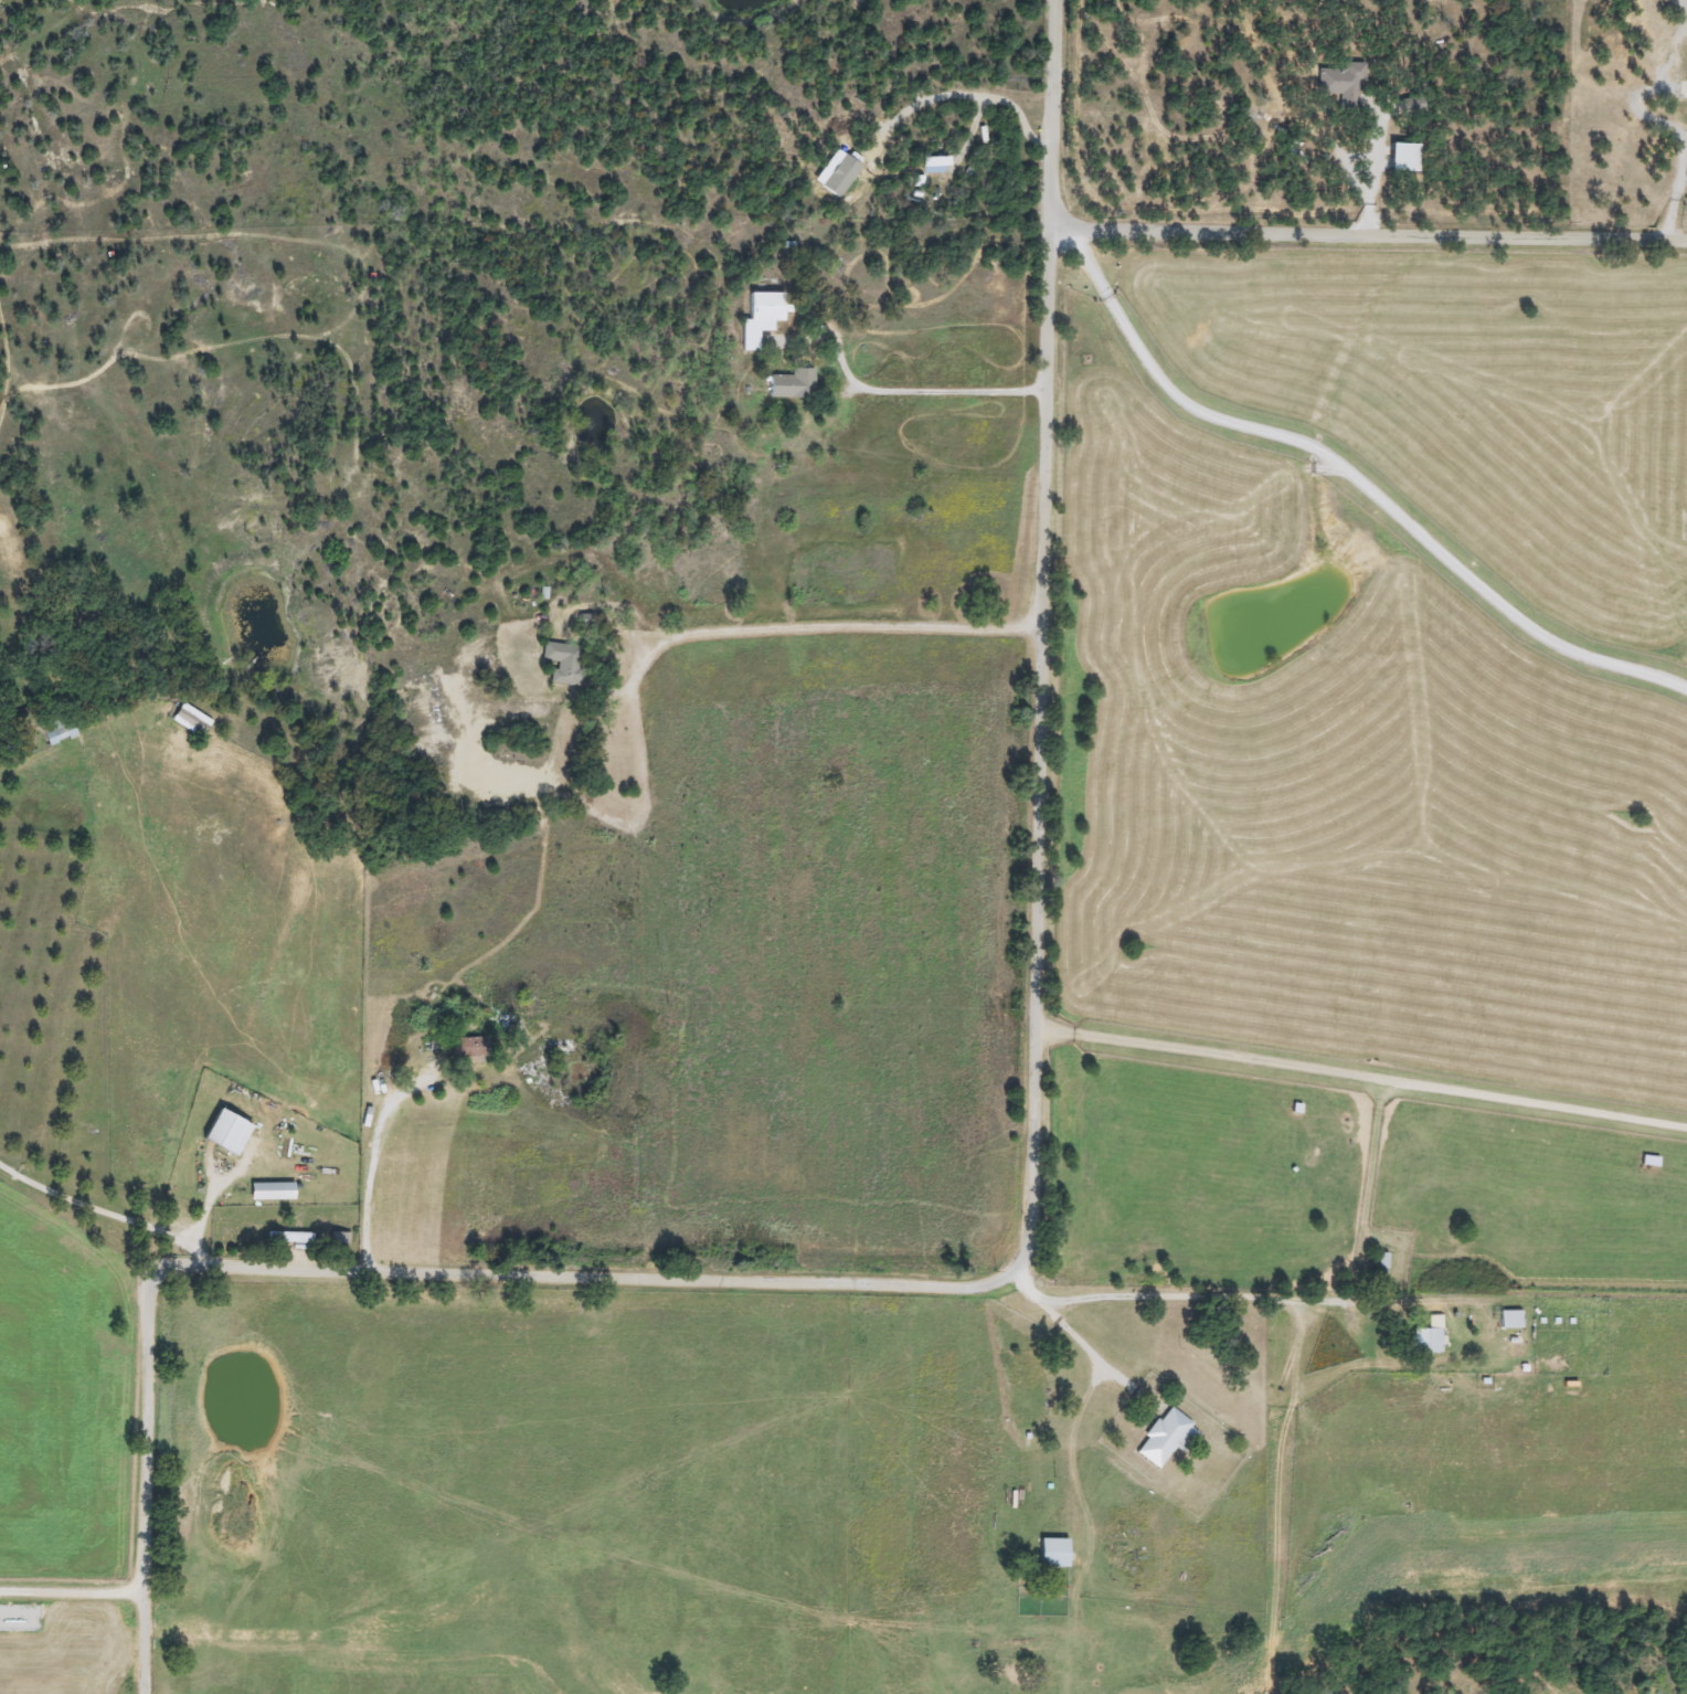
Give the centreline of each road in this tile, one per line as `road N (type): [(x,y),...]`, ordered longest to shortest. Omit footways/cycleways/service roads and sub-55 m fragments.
road 1 (residential): [(139,1590),(144,1292),(148,1278),(176,1262),(969,1283),(1015,1256),(1022,1227),(1051,0)]
road 2 (residential): [(1043,226),(1686,237)]

